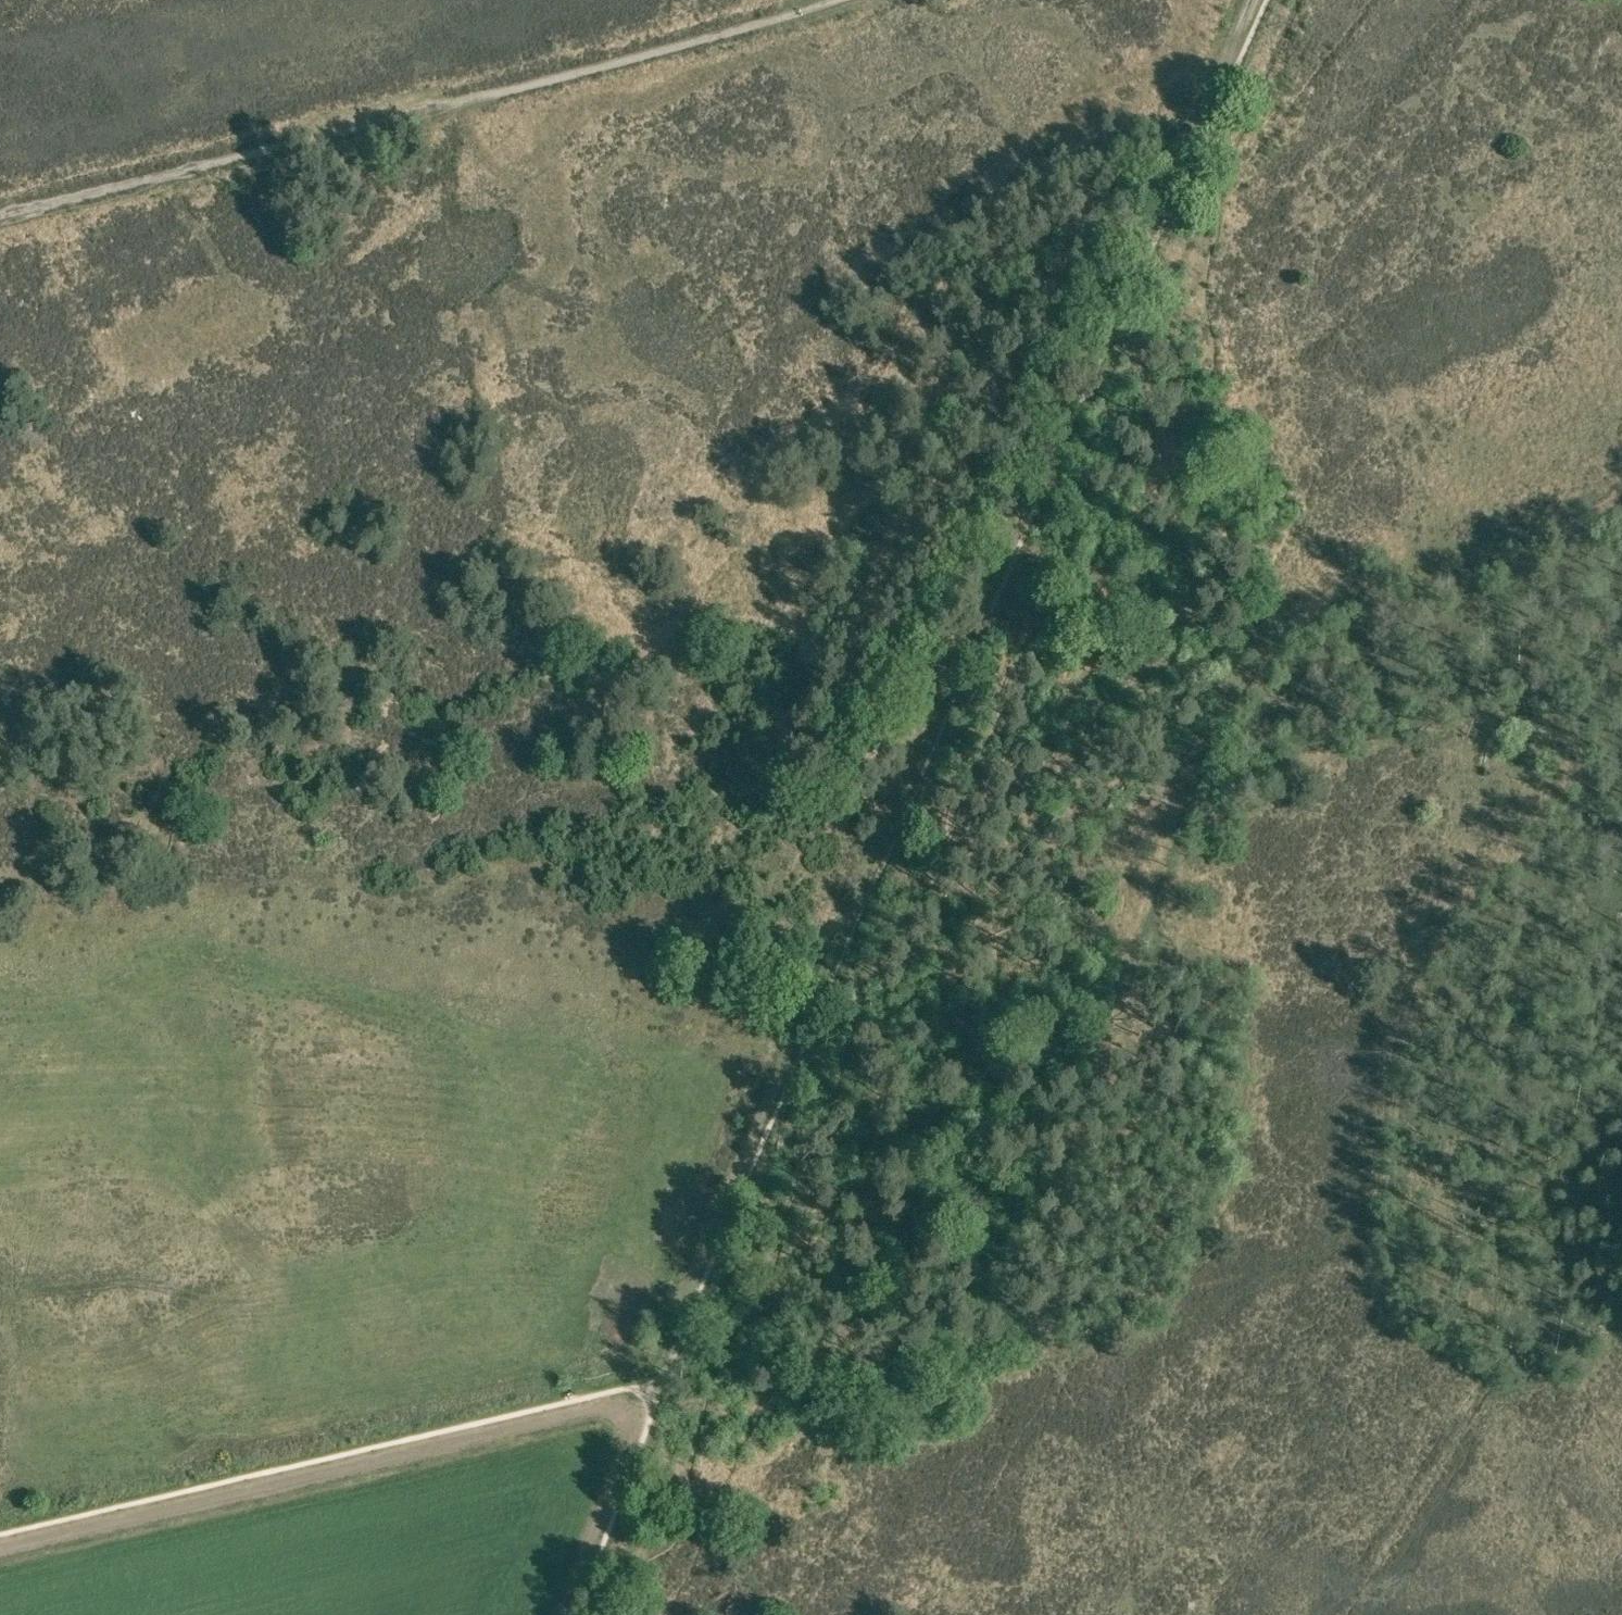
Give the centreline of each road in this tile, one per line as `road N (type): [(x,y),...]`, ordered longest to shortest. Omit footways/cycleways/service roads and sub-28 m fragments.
road 1 (track): [(640,1404),(1253,0)]
road 2 (track): [(842,0),(0,215)]
road 3 (track): [(640,1404),(0,1551)]
road 4 (track): [(640,1404),(561,1614)]

